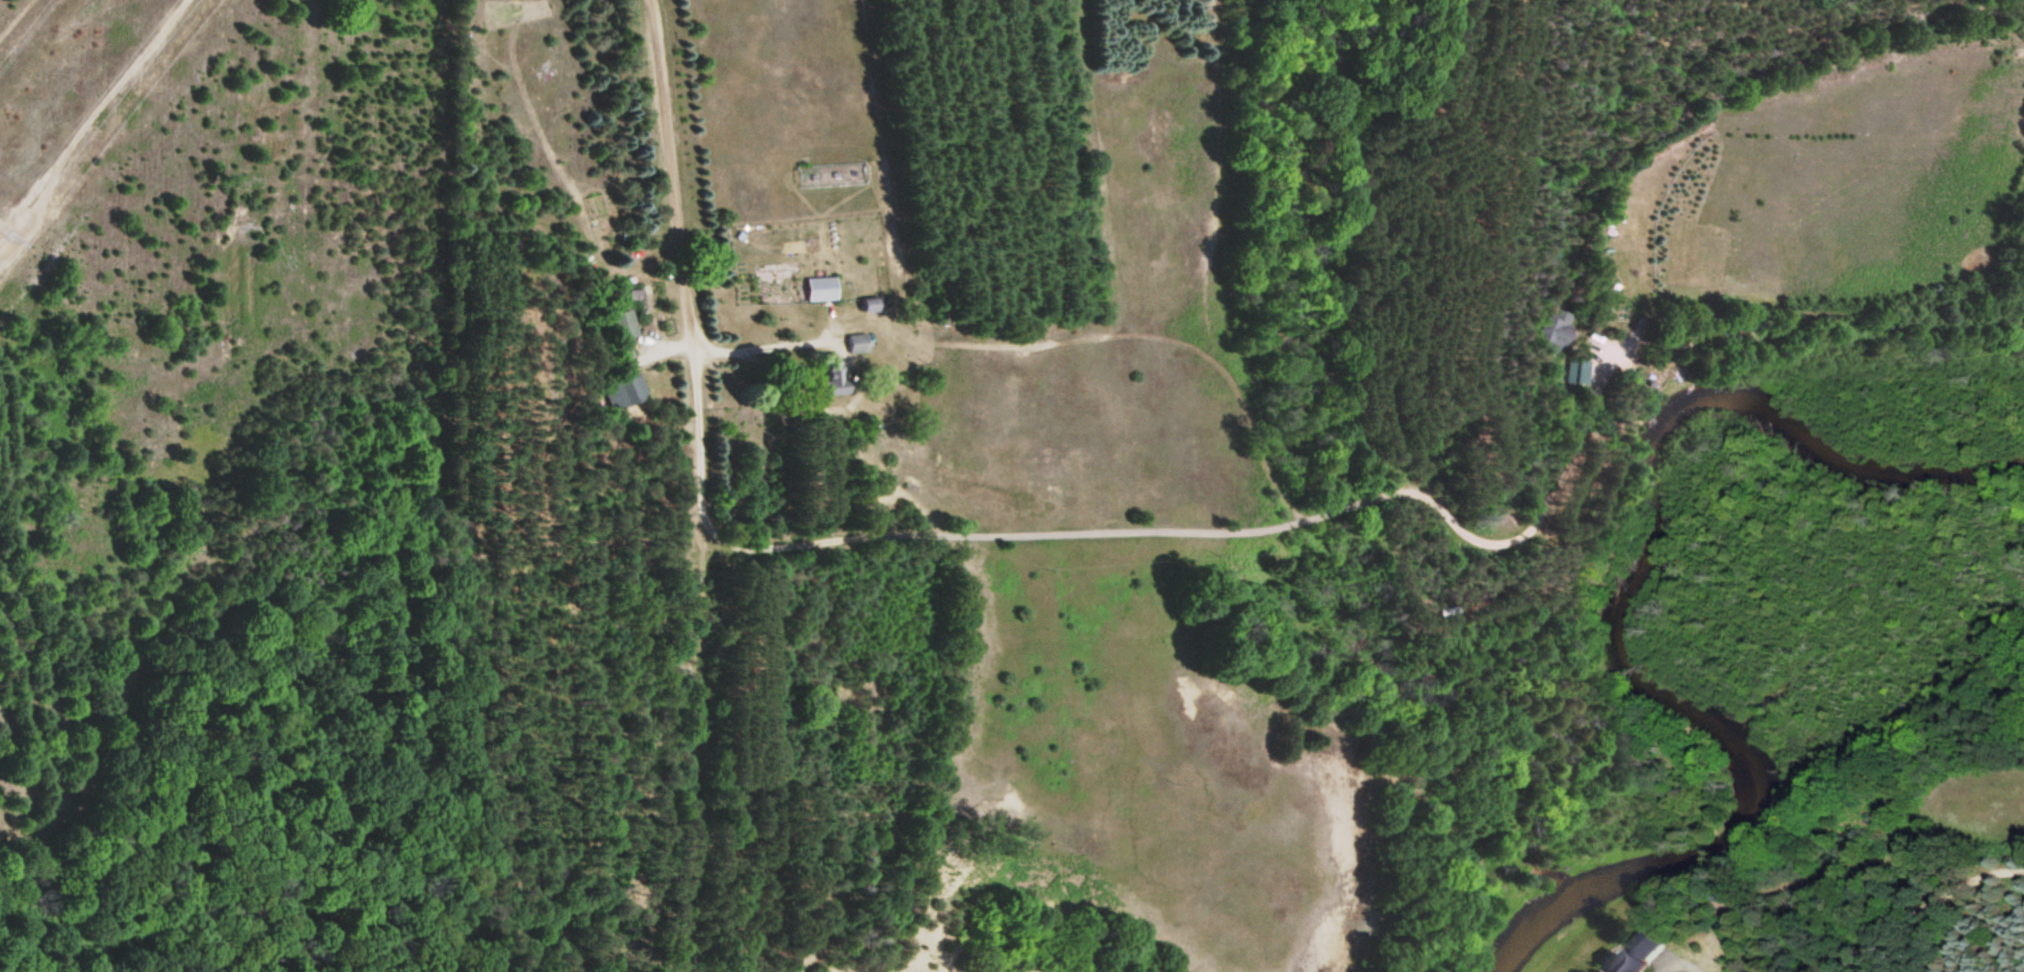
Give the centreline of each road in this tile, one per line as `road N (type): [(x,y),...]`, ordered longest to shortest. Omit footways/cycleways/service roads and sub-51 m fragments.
road 1 (residential): [(649,0),(692,354),(702,520)]

